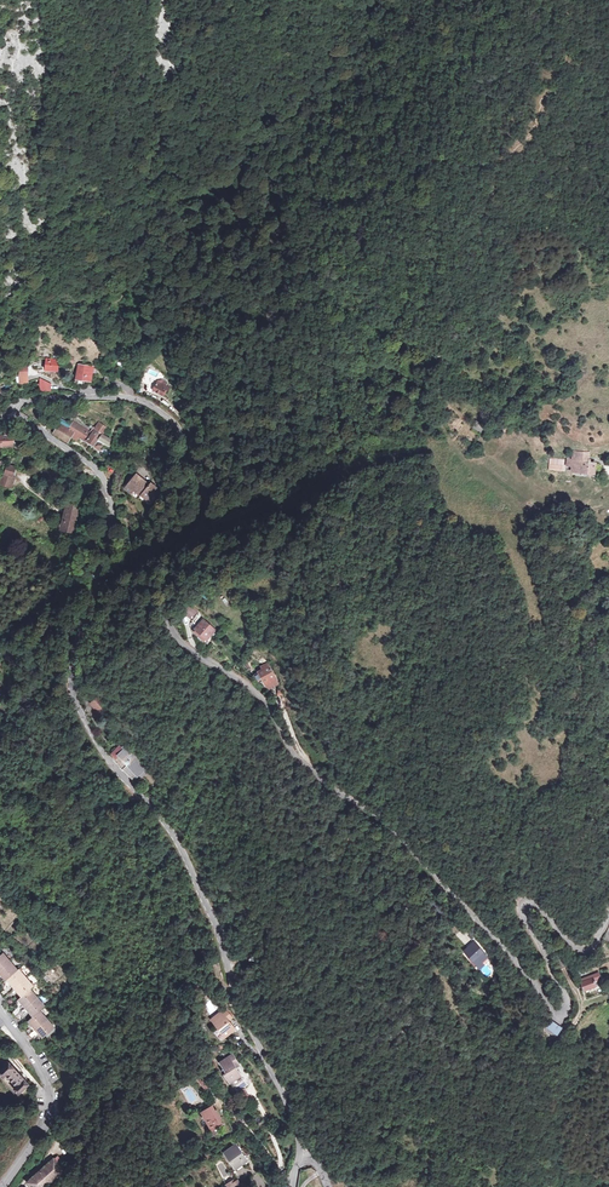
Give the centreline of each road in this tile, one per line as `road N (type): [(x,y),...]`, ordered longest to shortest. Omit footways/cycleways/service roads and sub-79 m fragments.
road 1 (unclassified): [(608,913),(592,946),(580,950),(534,904),(522,907),(569,1002),(567,1012),(552,1012),(399,835),(318,779),(285,743),(259,696),(171,631),(167,596),(203,503),(193,457),(170,419),(127,397),(15,404),(17,420),(105,481),(113,532),(74,652),(72,693),(90,737),(188,862),(284,1096),(299,1156)]
road 2 (track): [(0,753),(59,608),(85,486)]
road 3 (residential): [(2,1186),(52,1114),(48,1085),(0,1010)]

